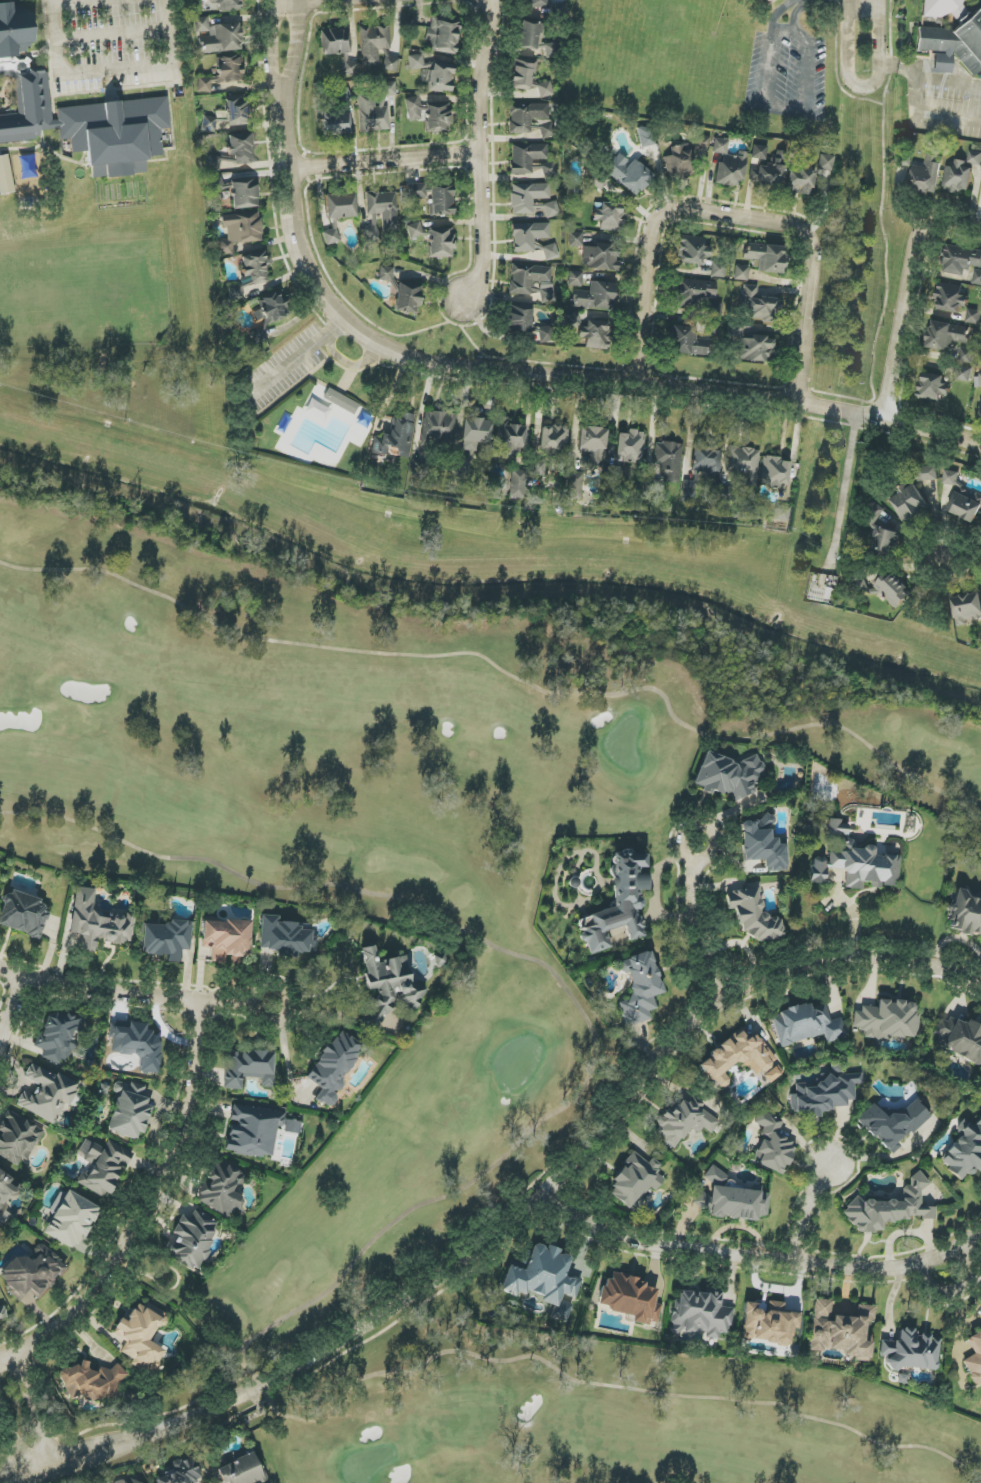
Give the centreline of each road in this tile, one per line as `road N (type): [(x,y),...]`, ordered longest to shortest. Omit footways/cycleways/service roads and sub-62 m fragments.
road 1 (residential): [(141,1438),(254,1391),(503,1236),(714,1002),(814,961),(858,957),(902,959),(980,988)]
road 2 (residential): [(980,450),(890,423),(452,369),(405,355),(330,307),(304,260),(281,103)]
road 3 (residential): [(640,388),(664,228),(794,236),(816,248),(818,264),(805,409)]
road 4 (residential): [(542,1193),(629,1240),(788,1261),(894,1271),(929,1264),(980,1236)]
road 5 (residential): [(0,1365),(81,1304),(134,1229),(181,1126),(200,1004)]
road 6 (residential): [(490,0),(494,26),(480,113),(482,273),(465,301)]
road 7 (residential): [(696,861),(710,858),(717,845),(701,824),(687,828),(680,848),(696,861),(690,913),(714,1002)]
road 8 (residential): [(0,971),(250,1005)]
road 9 (residential): [(890,423),(920,253),(941,229),(980,233)]
road 10 (residential): [(288,169),(481,152)]
road 11 (residential): [(141,1438),(48,1455),(0,1473)]
road 12 (residential): [(849,2),(846,80),(872,89),(879,62)]
road 13 (residential): [(18,1482),(141,1438)]
road 14 (residential): [(250,1005),(268,1026),(289,1008),(271,987),(250,1005)]

